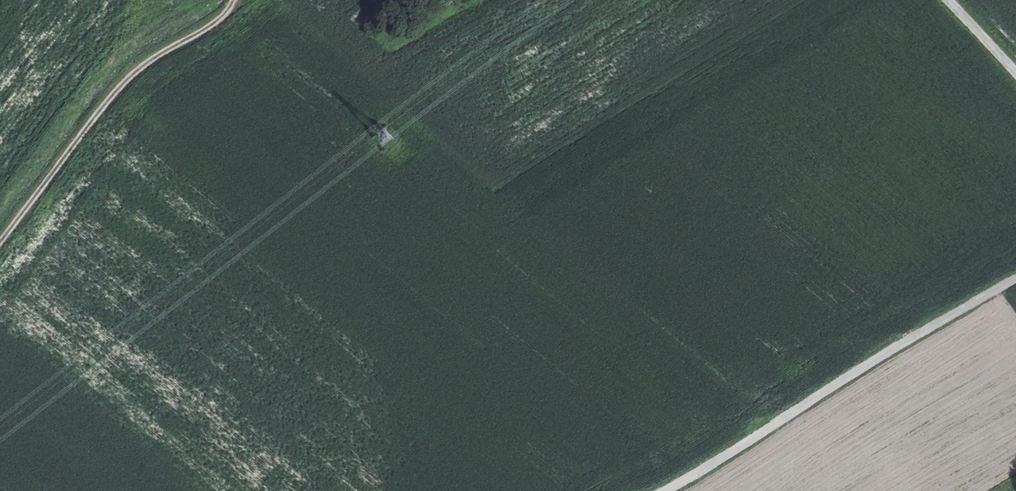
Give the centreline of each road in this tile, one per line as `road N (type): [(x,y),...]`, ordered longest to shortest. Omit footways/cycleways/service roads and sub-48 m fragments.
road 1 (track): [(661,490),(1015,278)]
road 2 (track): [(0,239),(119,83),(202,30),(231,0)]

